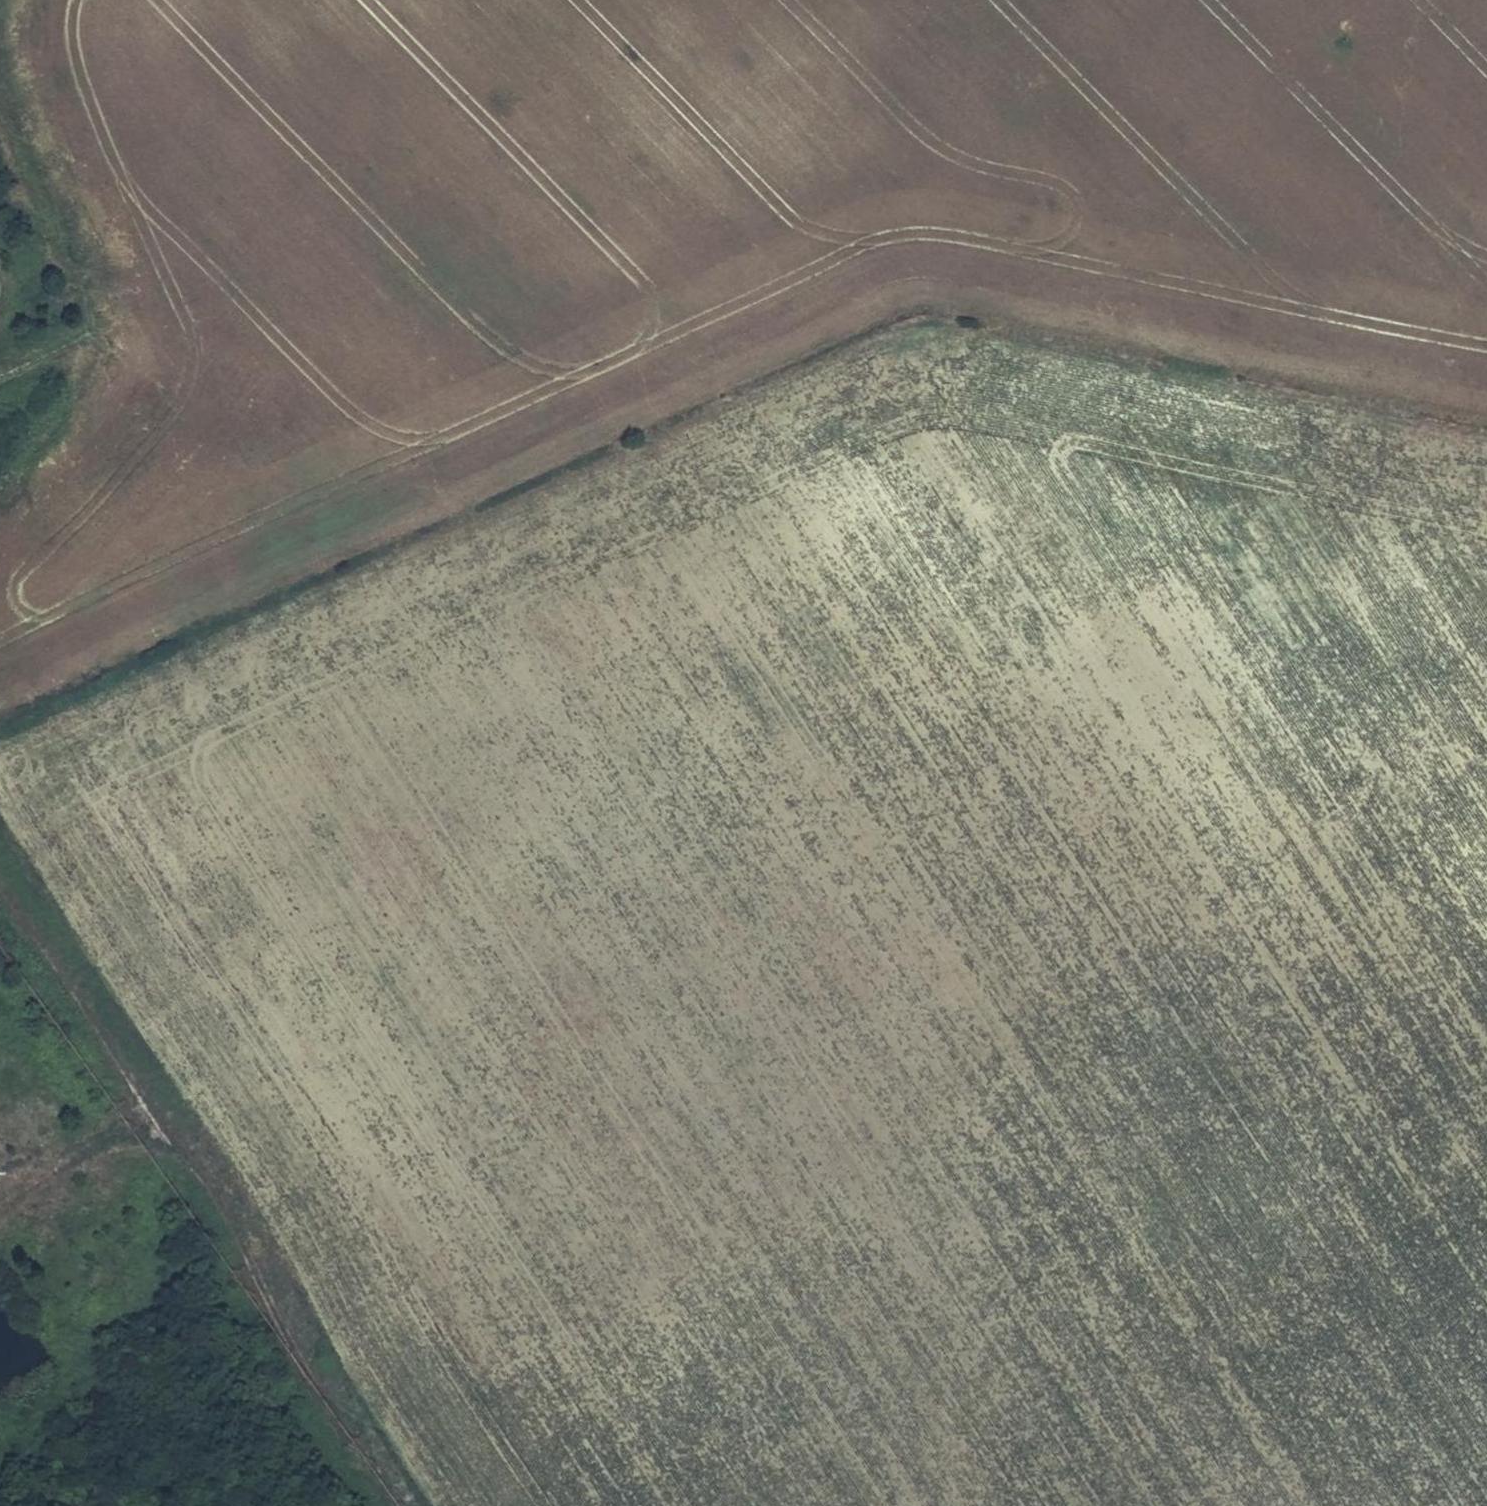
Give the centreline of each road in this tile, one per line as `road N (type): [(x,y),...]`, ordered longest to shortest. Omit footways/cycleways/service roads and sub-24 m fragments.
road 1 (track): [(402,1505),(333,1405),(190,1148),(0,864)]

